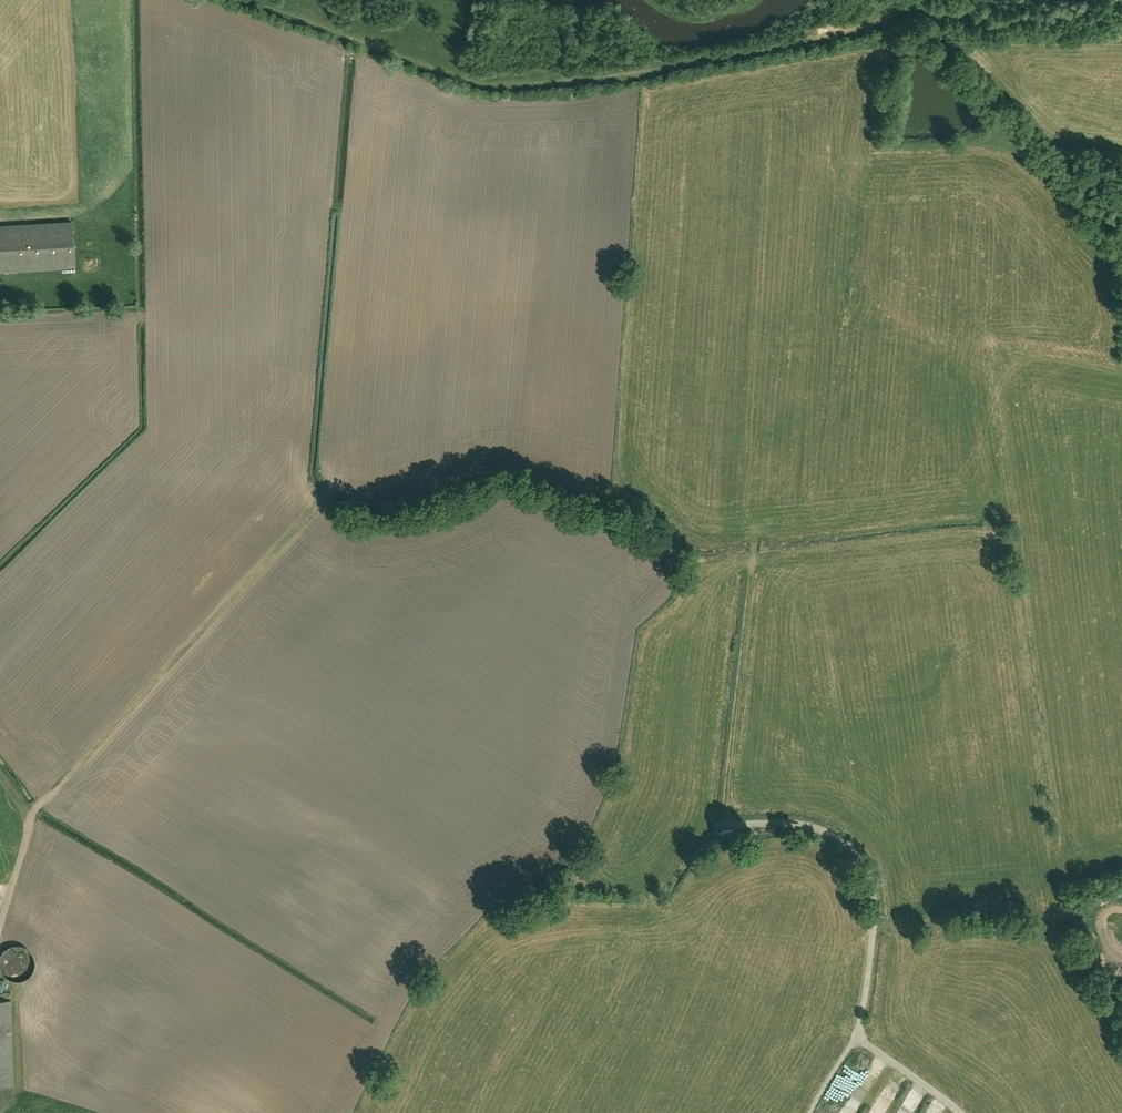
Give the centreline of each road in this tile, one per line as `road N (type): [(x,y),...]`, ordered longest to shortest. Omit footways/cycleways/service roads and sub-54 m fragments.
road 1 (track): [(335,487),(32,812),(0,929)]

